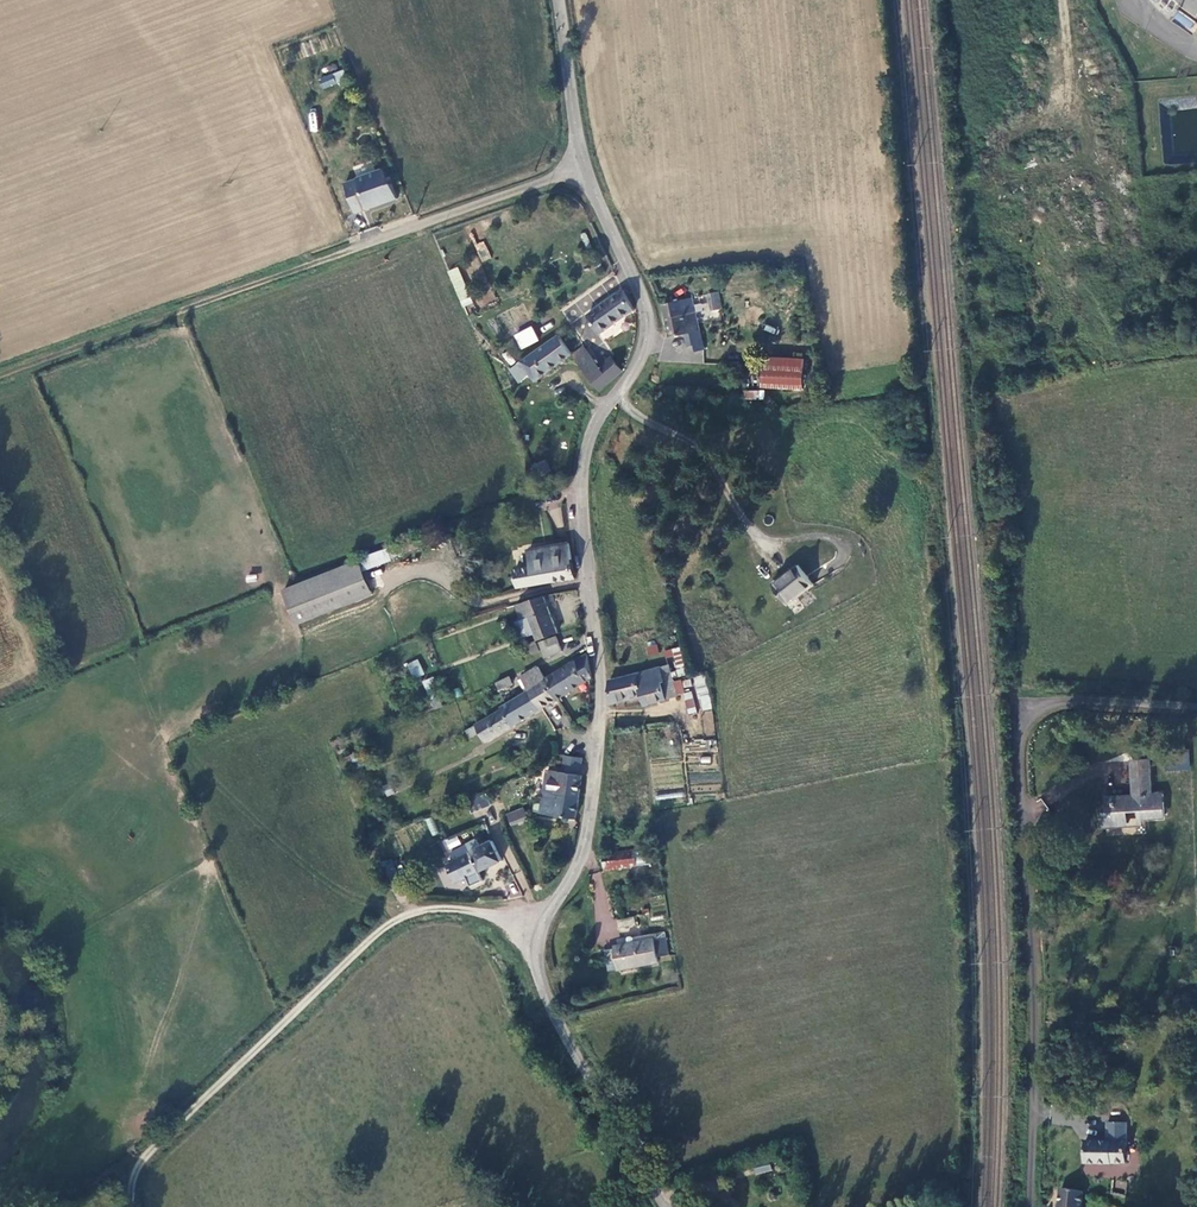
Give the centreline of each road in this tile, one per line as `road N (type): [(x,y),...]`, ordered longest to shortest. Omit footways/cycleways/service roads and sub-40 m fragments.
road 1 (unclassified): [(666,1206),(553,1009),(543,972),(546,925),(584,854),(603,735),(591,574)]
road 2 (unclassified): [(1196,708),(1061,702),(1038,710),(1023,728),(1034,987),(1029,1206)]
road 3 (track): [(586,169),(0,378)]
road 4 (unclassified): [(591,574),(590,439),(603,407),(631,386),(649,307),(586,169),(556,0)]
road 5 (track): [(546,925),(431,910),(382,931),(137,1165),(127,1188),(130,1206)]
road 6 (residential): [(591,574),(505,595),(464,589),(426,569)]

